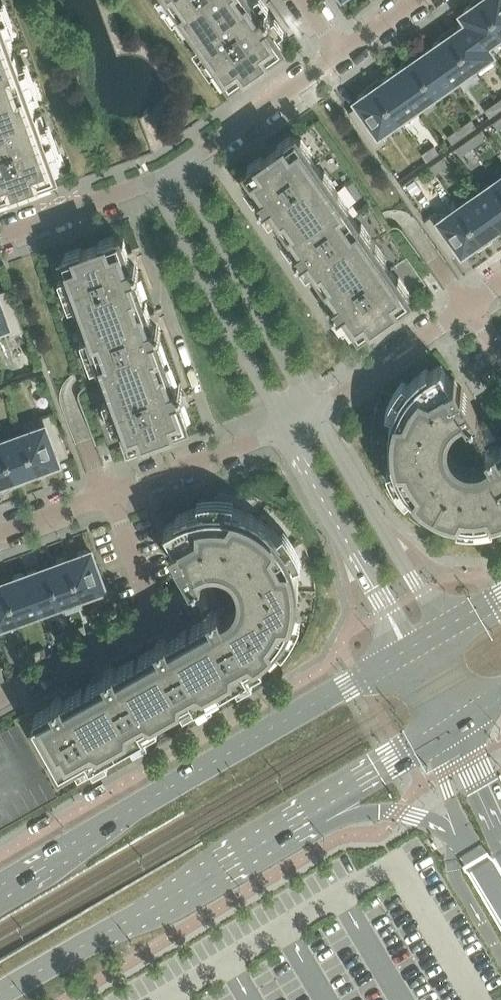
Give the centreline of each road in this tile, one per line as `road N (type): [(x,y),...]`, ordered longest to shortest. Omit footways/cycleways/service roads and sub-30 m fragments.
road 1 (secondary): [(0,995),(436,741)]
road 2 (secondary): [(403,650),(0,884)]
road 3 (residential): [(0,701),(139,621),(149,602),(108,494)]
road 4 (residential): [(156,180),(288,428)]
road 5 (residential): [(315,411),(182,167)]
road 6 (residential): [(433,633),(421,591),(315,411)]
road 7 (residential): [(288,428),(403,650)]
road 8 (residential): [(182,167),(337,53)]
road 9 (residential): [(108,494),(288,428)]
road 10 (residential): [(315,411),(467,306)]
road 11 (residential): [(0,238),(156,180)]

